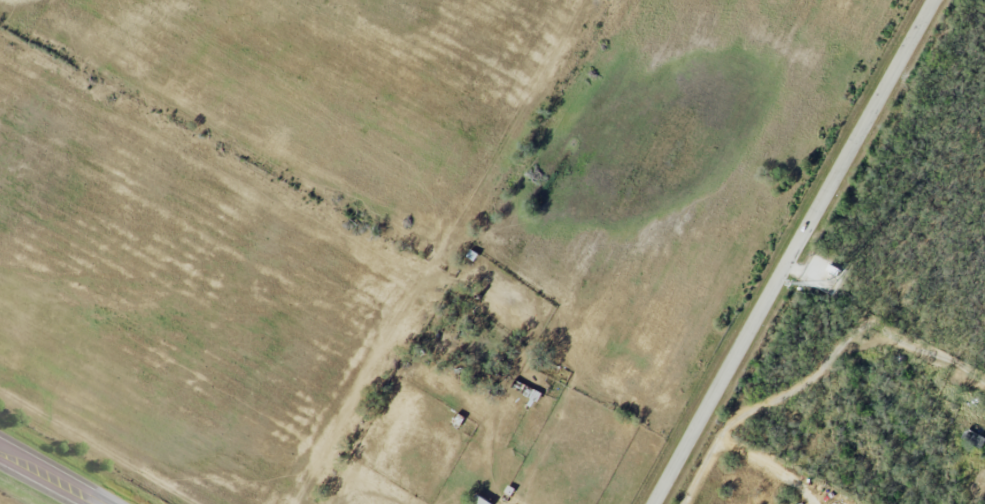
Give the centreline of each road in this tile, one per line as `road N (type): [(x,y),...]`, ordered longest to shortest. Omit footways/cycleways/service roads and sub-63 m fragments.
road 1 (residential): [(653,503),(934,0)]

